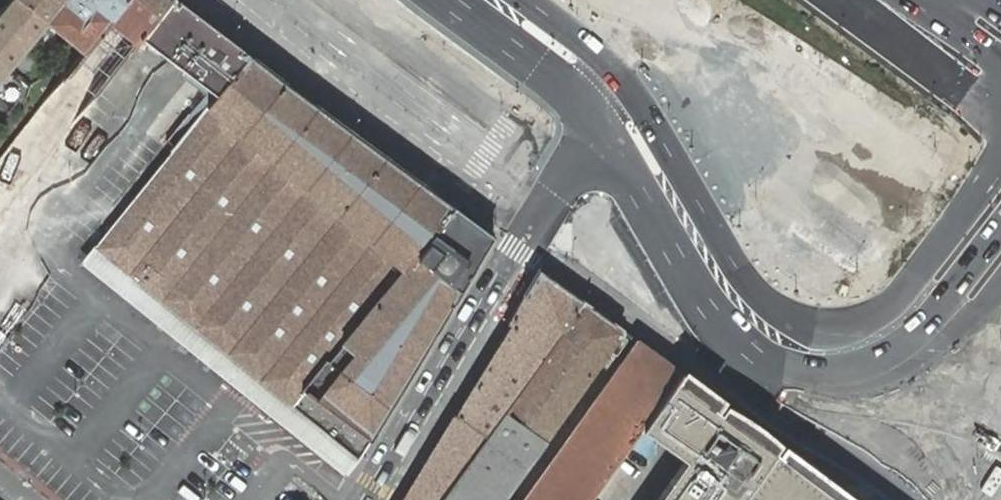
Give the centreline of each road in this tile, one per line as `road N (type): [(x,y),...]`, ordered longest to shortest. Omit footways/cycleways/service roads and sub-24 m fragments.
road 1 (secondary): [(1000,153),(896,296),(864,319),(834,324),(784,315),(571,168)]
road 2 (secondary): [(369,499),(549,202)]
road 3 (secondary): [(278,0),(549,202)]
road 4 (secondary): [(571,168),(340,0)]
road 5 (secondary): [(549,202),(759,358)]
road 6 (tertiary): [(759,358),(951,499)]
road 7 (secondary): [(759,358),(820,378),(869,377),(914,356),(941,331)]
road 8 (secondary): [(941,331),(956,286),(1000,228)]

